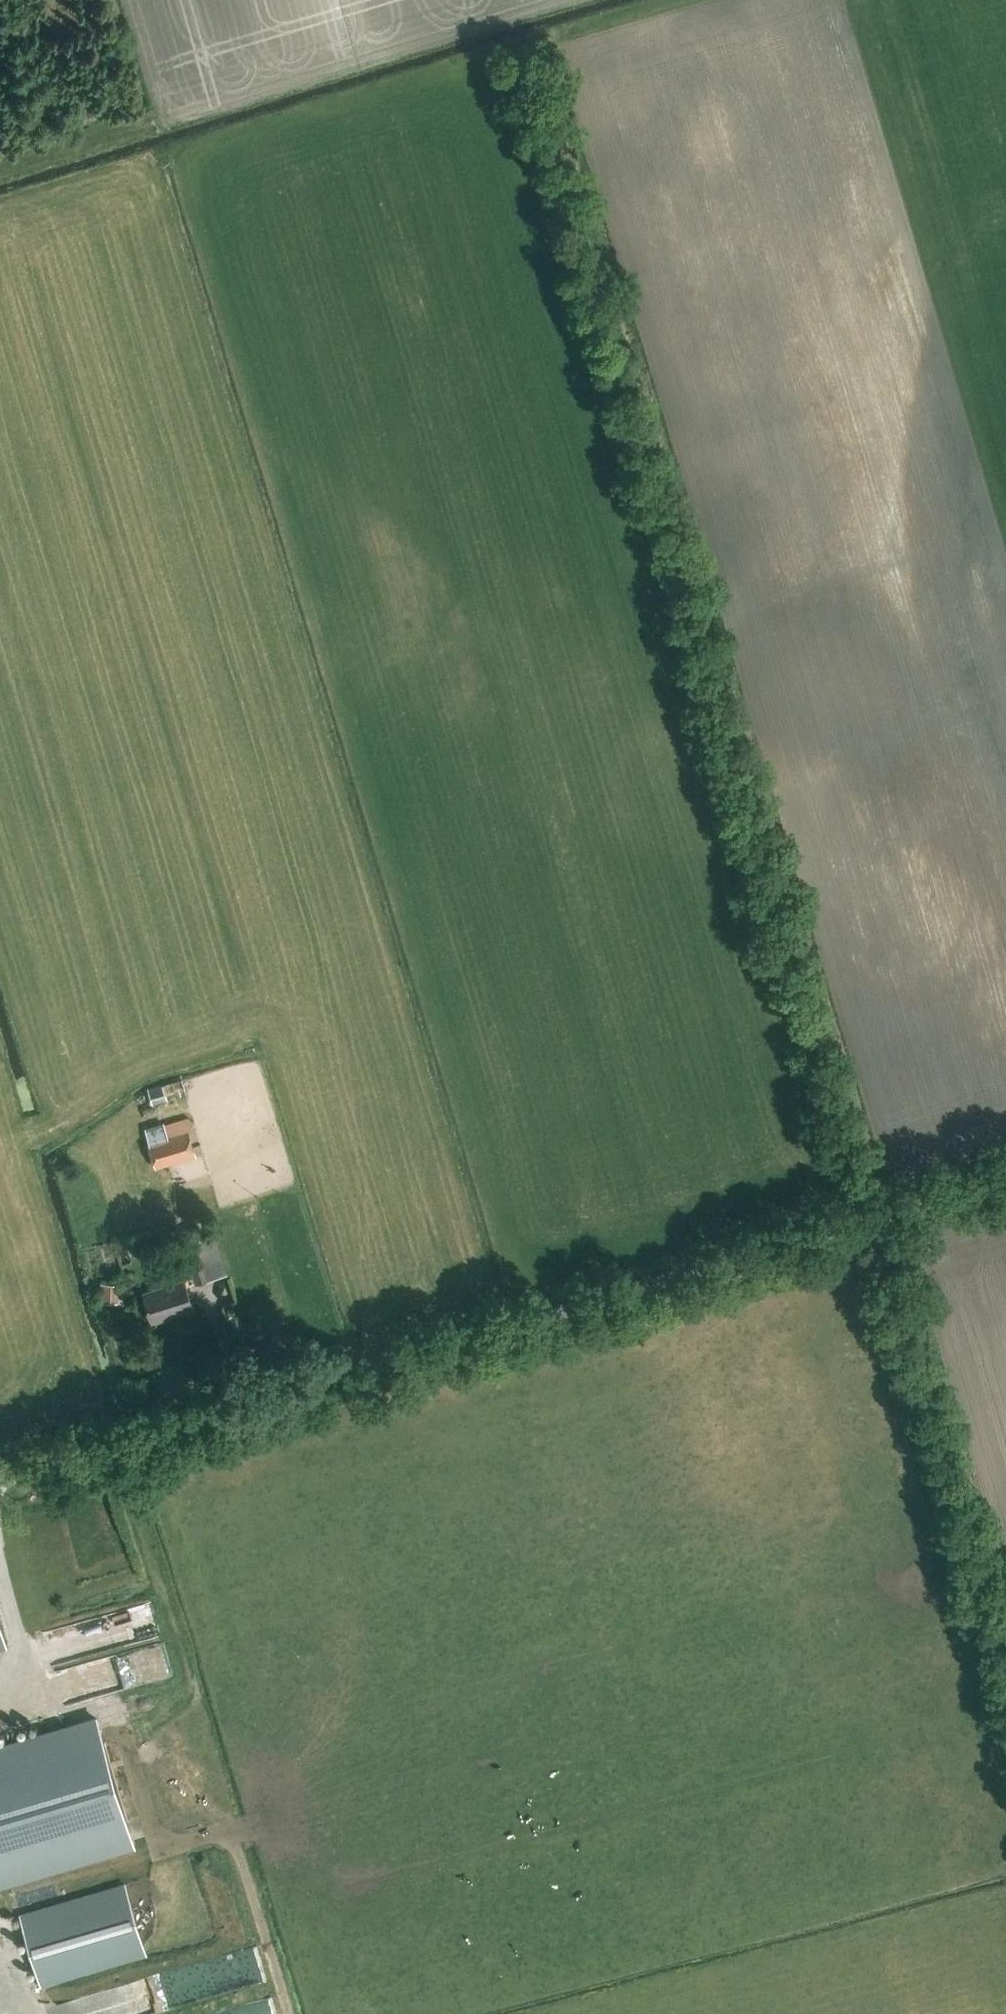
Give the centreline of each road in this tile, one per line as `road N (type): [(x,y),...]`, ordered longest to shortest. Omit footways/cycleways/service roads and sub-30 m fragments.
road 1 (unclassified): [(1005,1177),(0,1479)]

